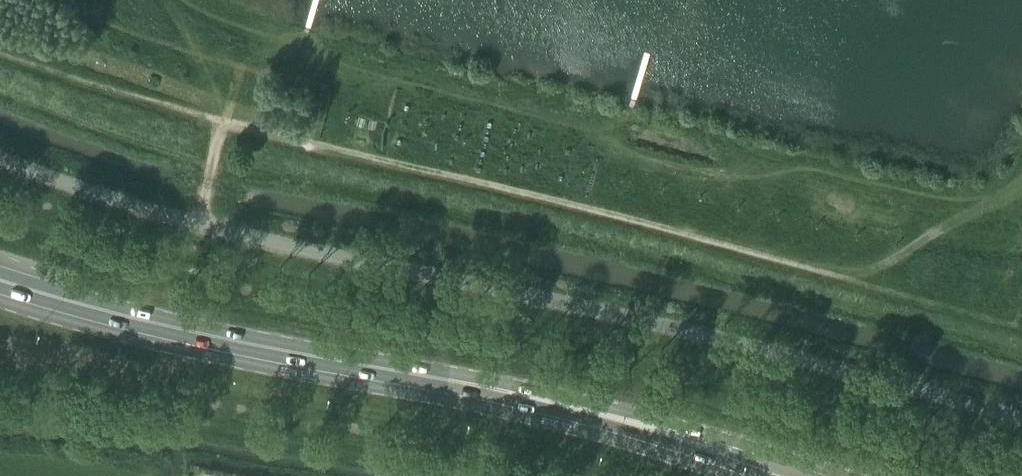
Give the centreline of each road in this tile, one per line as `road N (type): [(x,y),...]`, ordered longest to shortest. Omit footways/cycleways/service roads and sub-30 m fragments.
road 1 (unclassified): [(1021,429),(197,226),(0,163)]
road 2 (secondary): [(820,475),(671,431),(208,341),(0,292)]

